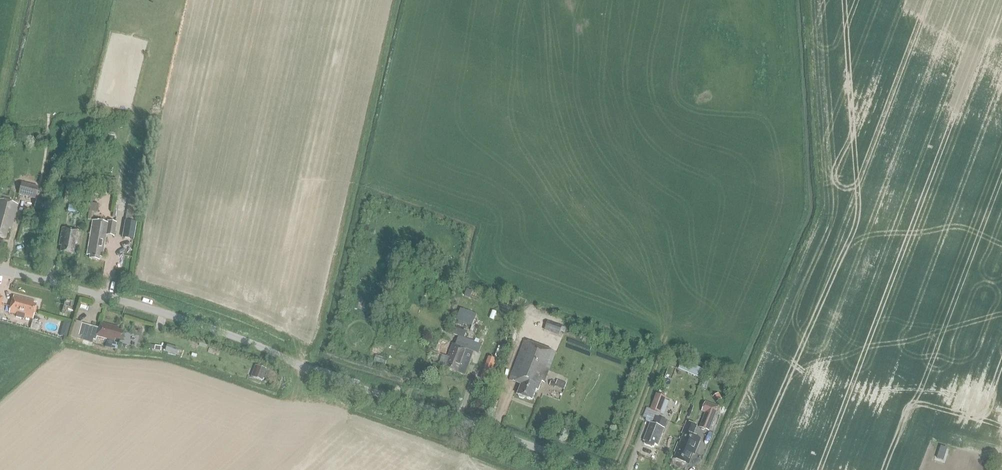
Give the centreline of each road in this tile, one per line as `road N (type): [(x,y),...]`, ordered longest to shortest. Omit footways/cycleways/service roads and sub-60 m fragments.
road 1 (unclassified): [(592,469),(194,323),(0,269)]

